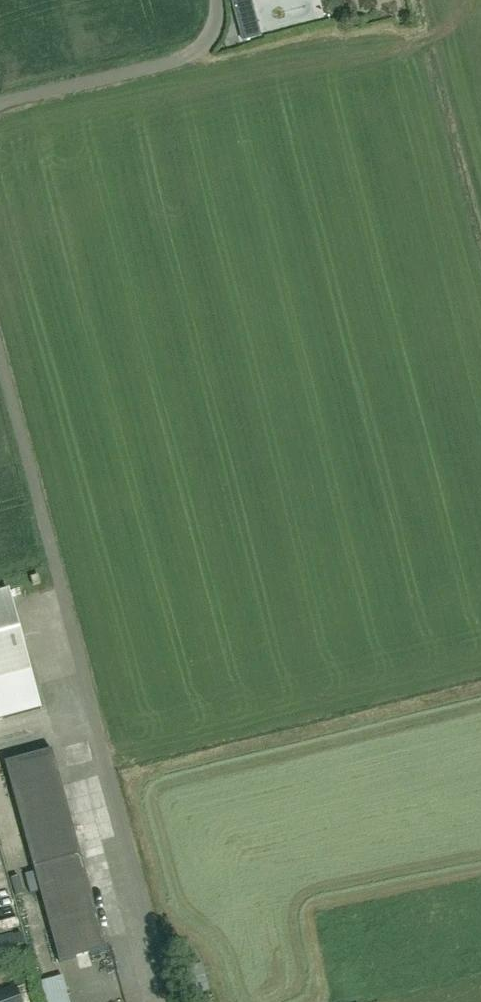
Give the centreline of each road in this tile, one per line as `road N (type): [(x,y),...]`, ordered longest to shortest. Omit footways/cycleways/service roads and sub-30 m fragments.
road 1 (unclassified): [(171,1001),(0,360)]
road 2 (unclassified): [(0,102),(199,54),(214,42),(219,0)]

